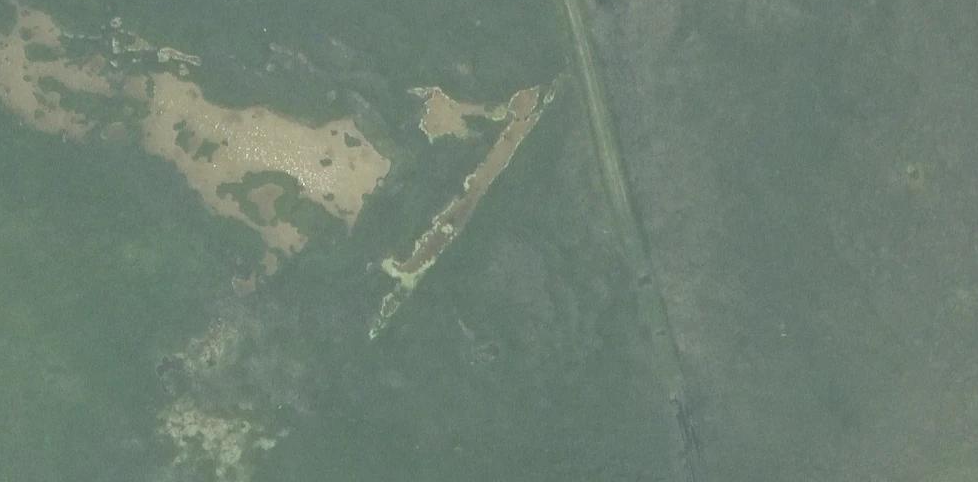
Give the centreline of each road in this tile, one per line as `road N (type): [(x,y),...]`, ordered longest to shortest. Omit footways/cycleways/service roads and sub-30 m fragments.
road 1 (track): [(701,481),(574,0)]

